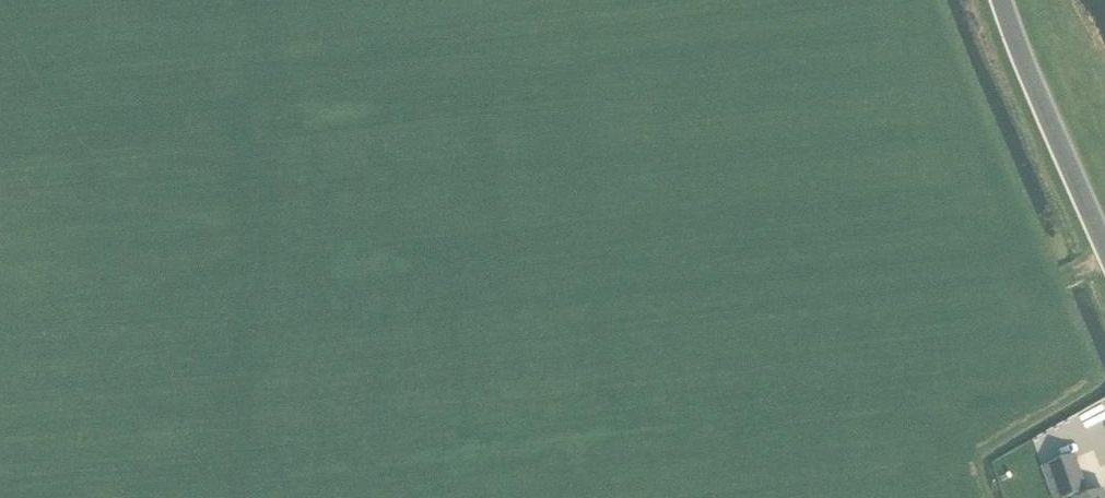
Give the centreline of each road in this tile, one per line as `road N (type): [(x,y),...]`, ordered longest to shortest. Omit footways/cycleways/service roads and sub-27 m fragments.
road 1 (unclassified): [(1104,250),(1003,0)]

